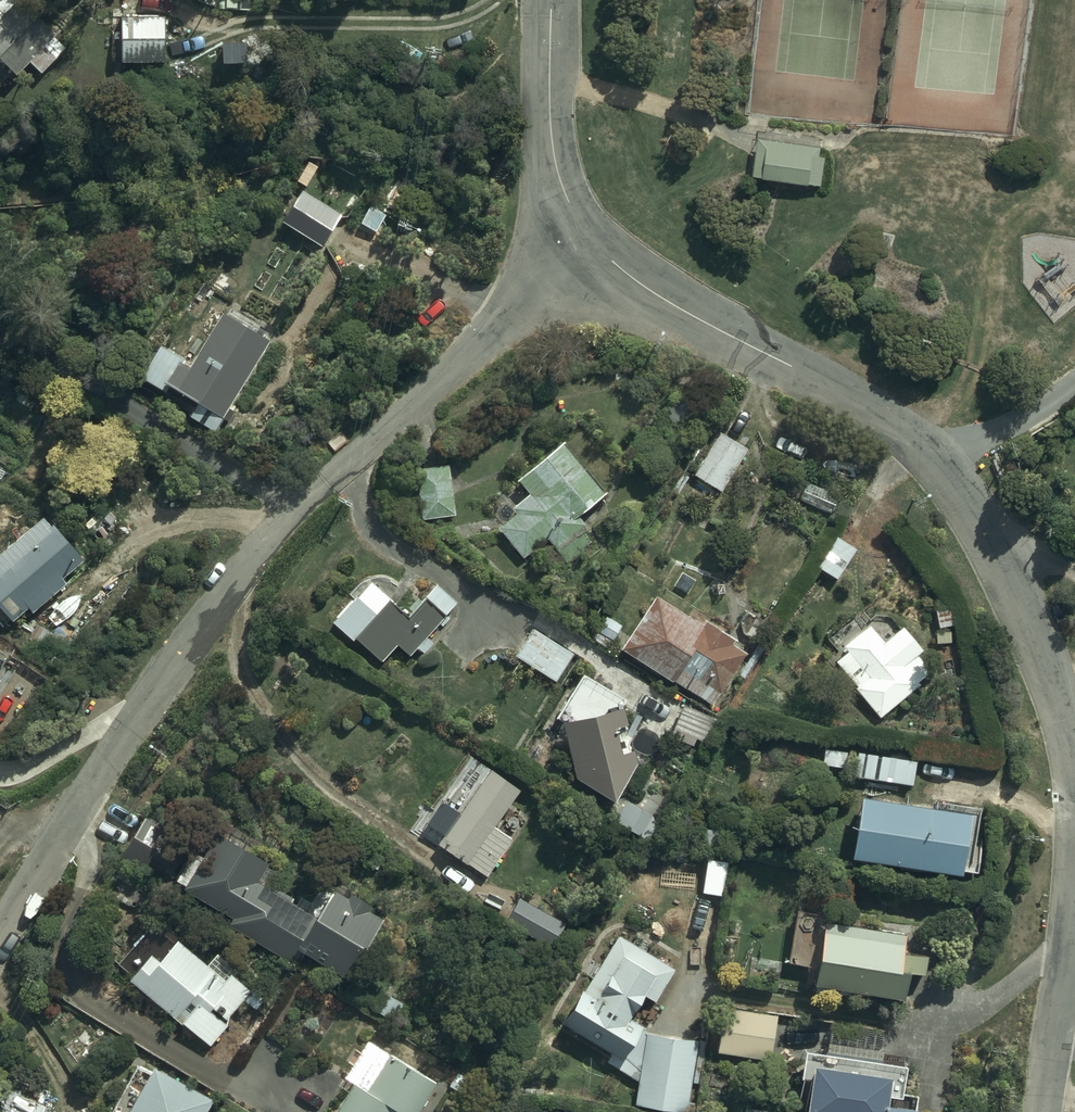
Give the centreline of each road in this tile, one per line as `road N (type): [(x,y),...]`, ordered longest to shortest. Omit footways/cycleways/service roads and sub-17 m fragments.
road 1 (residential): [(0,932),(109,759),(246,571),(583,231)]
road 2 (residential): [(583,231),(628,275),(863,406),(939,464),(973,508),(1028,615),(1053,682),(1074,789)]
road 3 (residential): [(549,0),(555,166),(583,231)]
road 4 (residential): [(1074,886),(1042,1111)]

